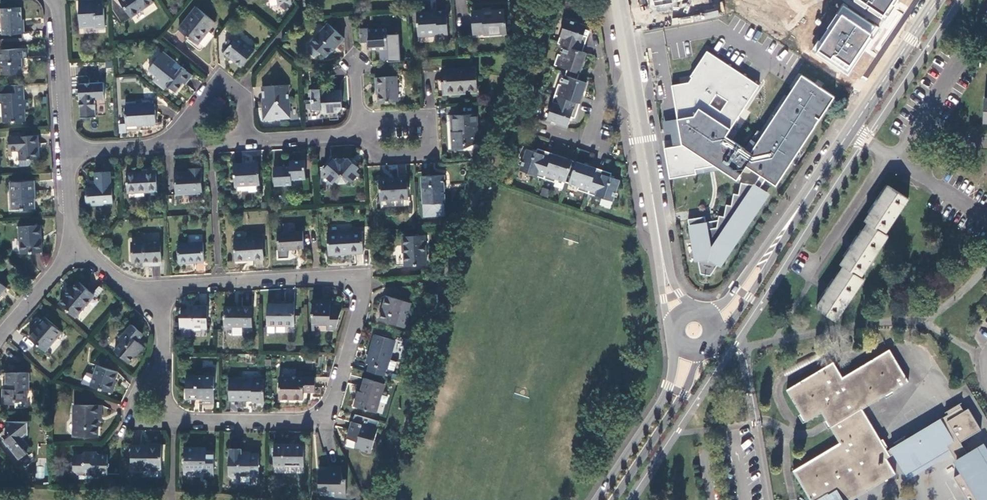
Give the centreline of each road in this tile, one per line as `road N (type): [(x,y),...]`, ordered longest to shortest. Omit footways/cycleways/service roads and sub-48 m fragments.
road 1 (residential): [(149,296),(218,282),(343,278),(359,285),(361,303),(327,421),(172,422)]
road 2 (tertiary): [(620,0),(659,231)]
road 3 (secondary): [(816,182),(937,0)]
road 4 (residential): [(359,123),(429,119),(430,152),(378,154),(359,133)]
road 5 (secondary): [(716,335),(816,182)]
road 6 (secondary): [(675,340),(664,396),(596,499)]
road 7 (secondary): [(816,182),(737,289),(704,310)]
road 8 (secondary): [(613,499),(682,395),(698,352)]
road 9 (residential): [(246,141),(244,99),(220,81),(168,145)]
road 10 (residential): [(55,0),(68,151)]

